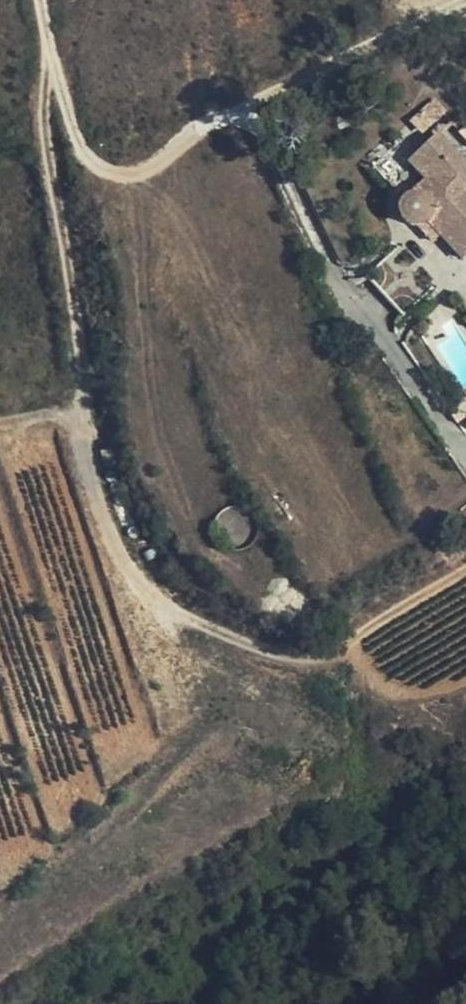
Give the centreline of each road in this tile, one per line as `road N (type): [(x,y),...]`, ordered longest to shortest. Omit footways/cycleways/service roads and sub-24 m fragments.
road 1 (track): [(42,0),(49,61),(87,165),(242,116),(465,445)]
road 2 (track): [(159,604),(299,649),(465,556)]
road 3 (track): [(159,604),(131,585),(70,404),(0,424)]

